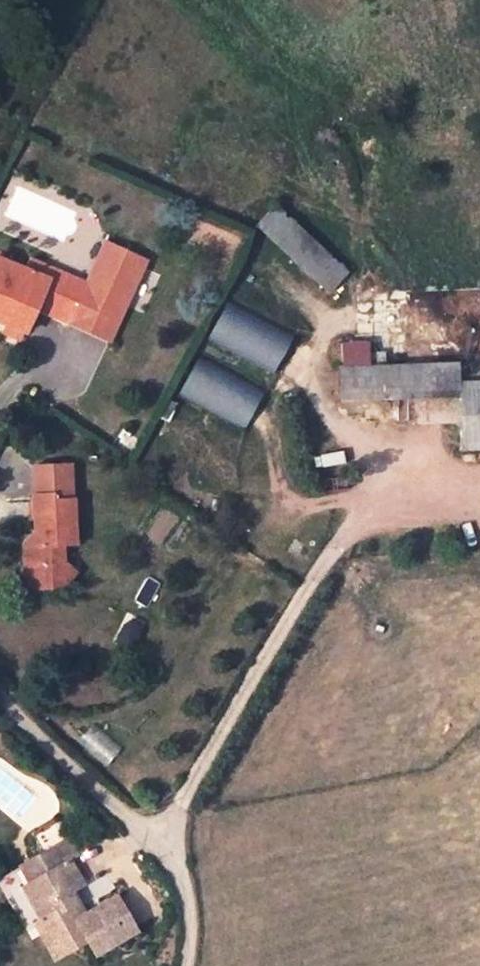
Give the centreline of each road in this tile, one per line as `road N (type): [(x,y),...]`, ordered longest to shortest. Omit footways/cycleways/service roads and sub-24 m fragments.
road 1 (residential): [(184,965),(183,887),(155,841),(0,688)]

